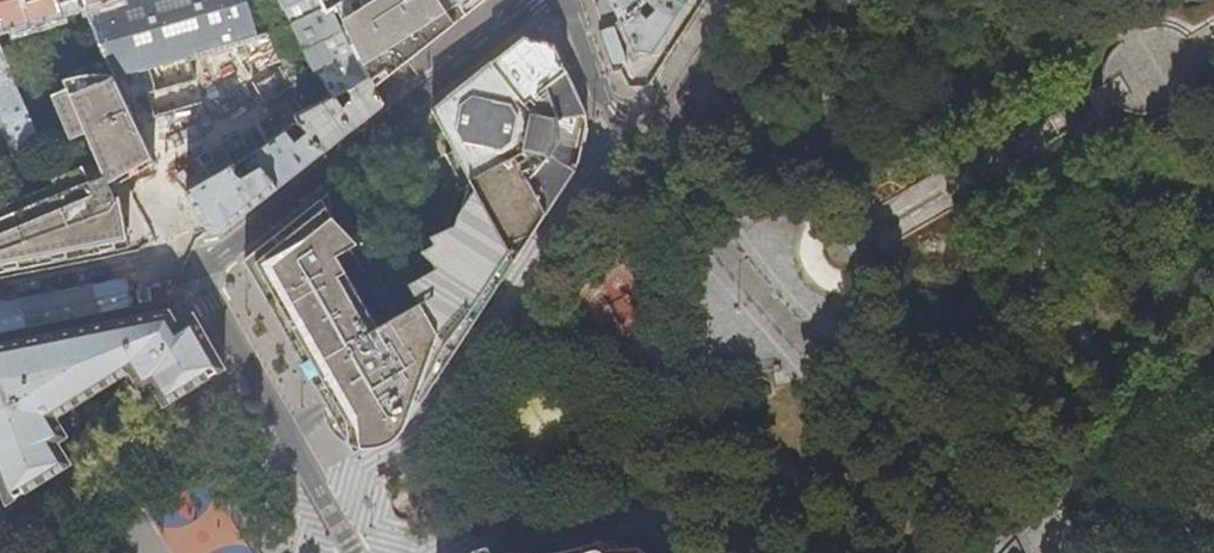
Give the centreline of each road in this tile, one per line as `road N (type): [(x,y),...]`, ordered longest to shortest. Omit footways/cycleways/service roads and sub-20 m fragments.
road 1 (residential): [(717,0),(629,135),(815,355),(1027,552)]
road 2 (residential): [(194,271),(543,0)]
road 3 (residential): [(352,552),(194,271)]
road 4 (residential): [(194,271),(0,308)]

